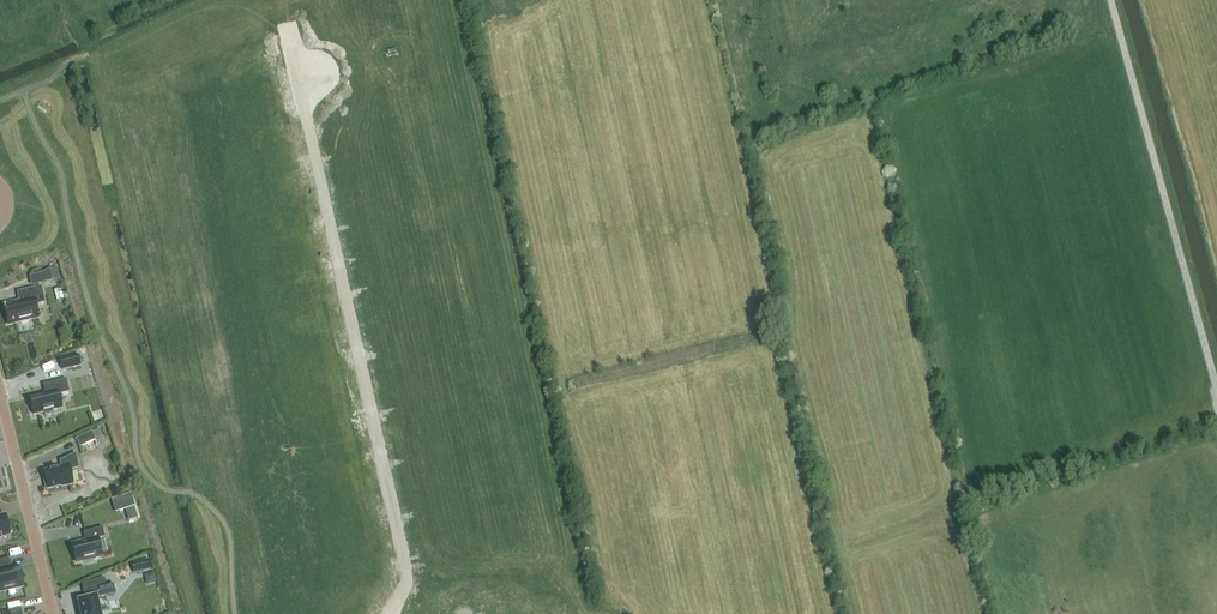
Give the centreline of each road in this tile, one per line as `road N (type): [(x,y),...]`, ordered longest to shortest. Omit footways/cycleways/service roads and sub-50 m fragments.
road 1 (residential): [(388,613),(408,569),(292,51)]
road 2 (residential): [(0,394),(51,613)]

